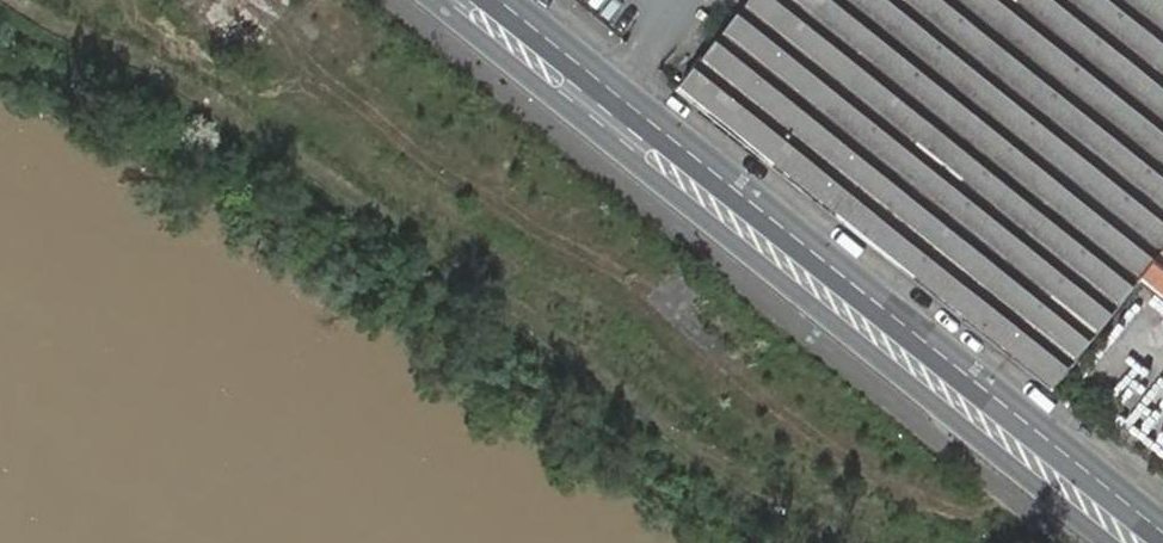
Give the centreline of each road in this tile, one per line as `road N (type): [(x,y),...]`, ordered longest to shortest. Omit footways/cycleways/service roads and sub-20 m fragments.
road 1 (secondary): [(434,0),(1110,542)]
road 2 (secondary): [(1162,531),(501,0)]

